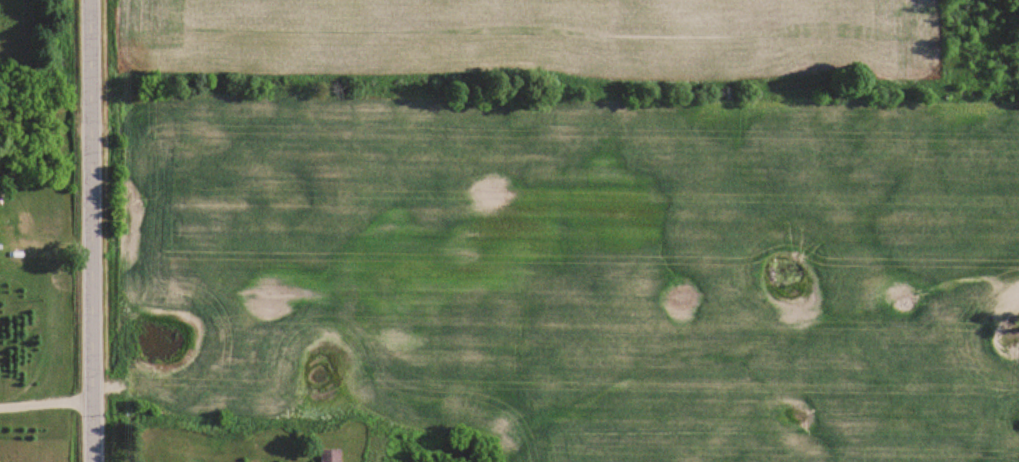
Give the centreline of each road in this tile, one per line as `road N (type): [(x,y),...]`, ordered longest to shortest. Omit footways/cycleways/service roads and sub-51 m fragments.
road 1 (tertiary): [(93,461),(91,0)]

